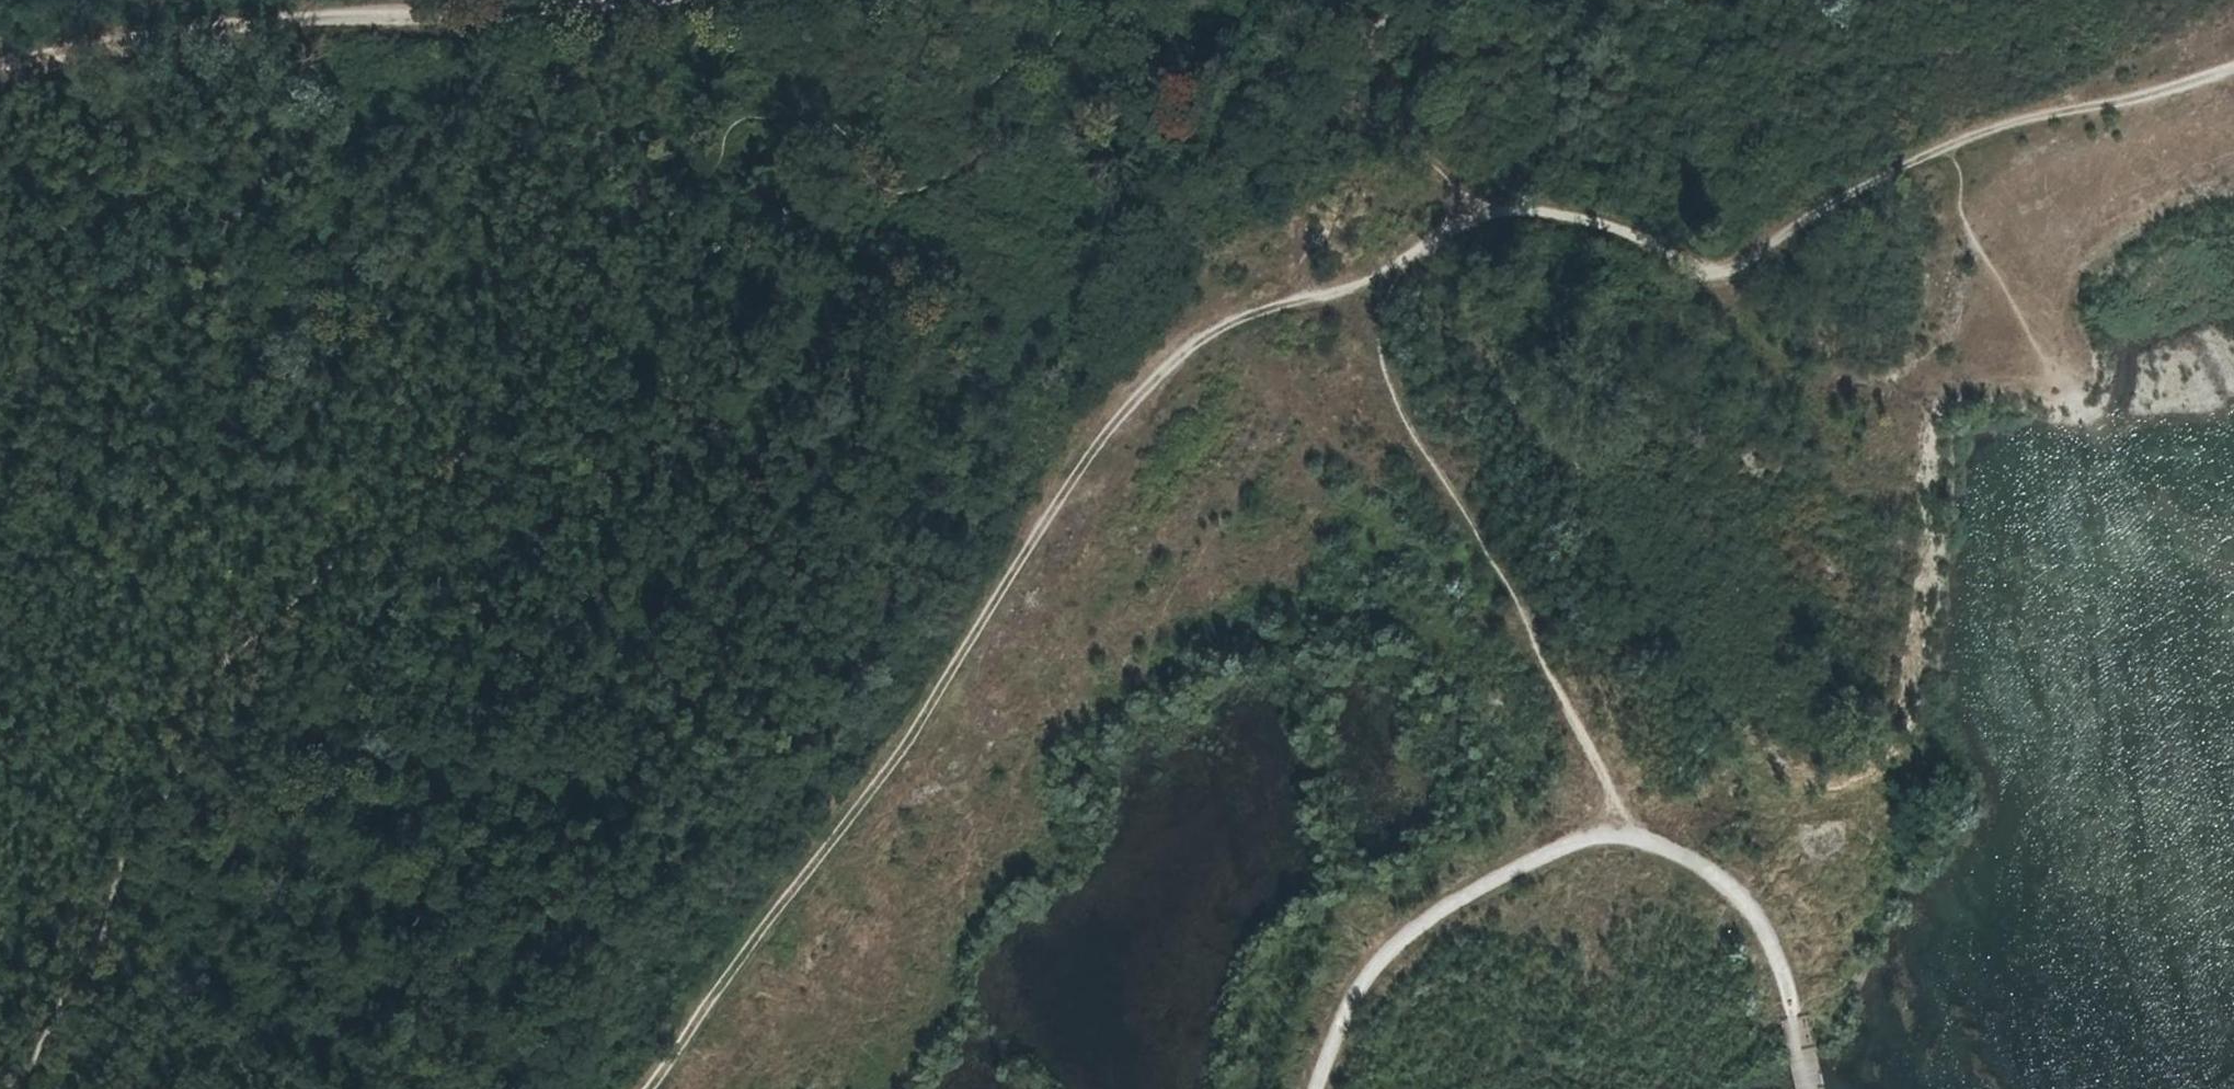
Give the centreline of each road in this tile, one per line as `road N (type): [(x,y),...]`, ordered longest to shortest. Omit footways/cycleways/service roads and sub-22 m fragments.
road 1 (track): [(650,0),(469,21),(209,34),(0,72)]

